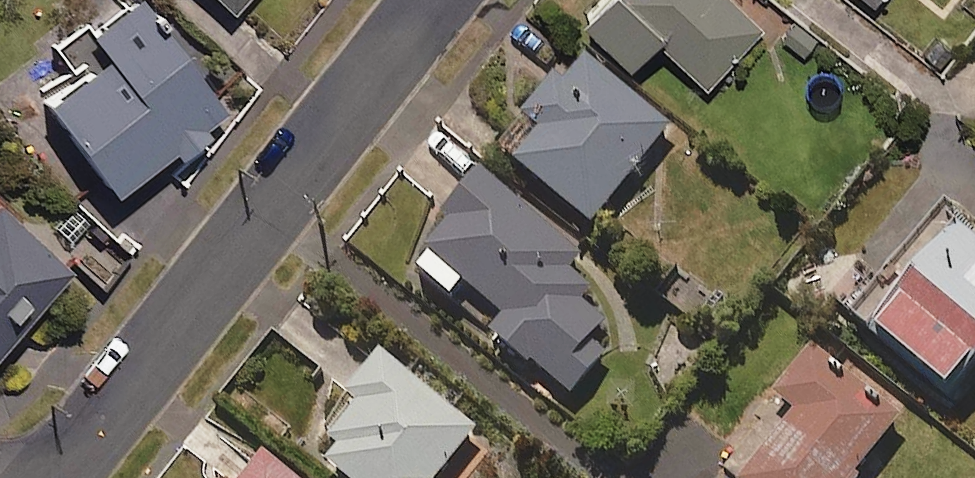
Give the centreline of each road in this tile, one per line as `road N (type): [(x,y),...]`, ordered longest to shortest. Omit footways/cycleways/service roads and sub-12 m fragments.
road 1 (residential): [(429,0),(48,477)]

